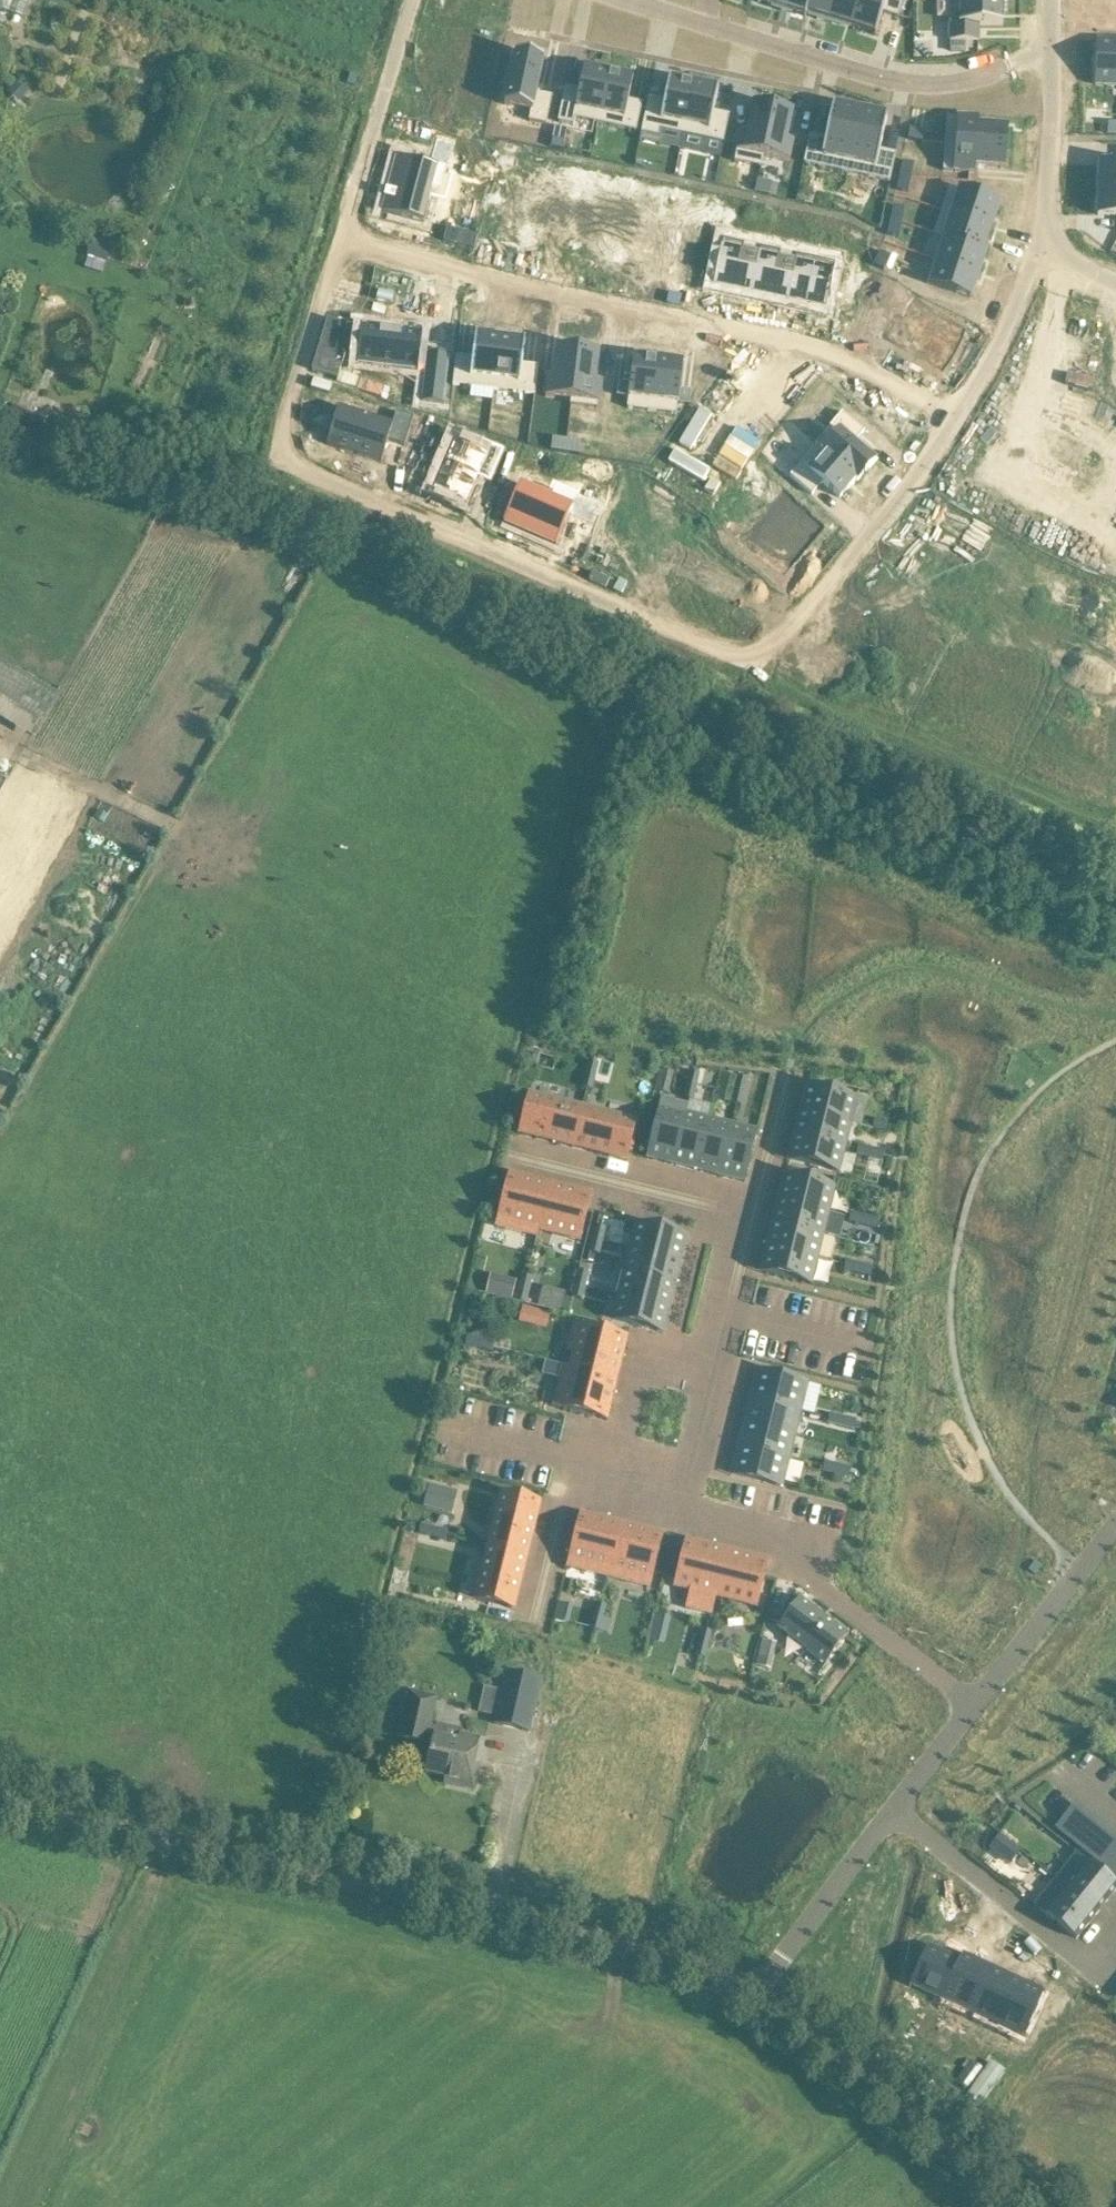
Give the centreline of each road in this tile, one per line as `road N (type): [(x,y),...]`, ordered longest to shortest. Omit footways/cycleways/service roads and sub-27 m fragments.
road 1 (residential): [(342,237),(286,413),(289,458),(752,662),(871,536),(956,416)]
road 2 (unclassified): [(758,1995),(671,1956),(41,1809),(0,1791)]
road 3 (residential): [(956,416),(853,362),(798,344),(342,237)]
road 4 (residential): [(1051,40),(976,76),(920,86),(623,0)]
road 5 (residential): [(682,1505),(797,1538),(824,1585),(973,1701)]
road 6 (unclassified): [(1041,2206),(758,1995)]
road 7 (residential): [(754,1210),(682,1505)]
road 8 (residential): [(892,1808),(1097,1973),(1115,1948)]
road 9 (residential): [(416,0),(342,237)]
road 10 (unclassified): [(758,1995),(892,1808)]
road 11 (unclassified): [(973,1701),(1115,1522)]
road 12 (residential): [(538,1157),(754,1210)]
road 13 (residential): [(1038,244),(1051,40)]
road 14 (residential): [(956,416),(1003,332),(1038,244)]
road 15 (unclassified): [(892,1808),(973,1701)]
road 16 (residential): [(574,1480),(540,1609)]
road 17 (residential): [(754,1210),(782,1080)]

